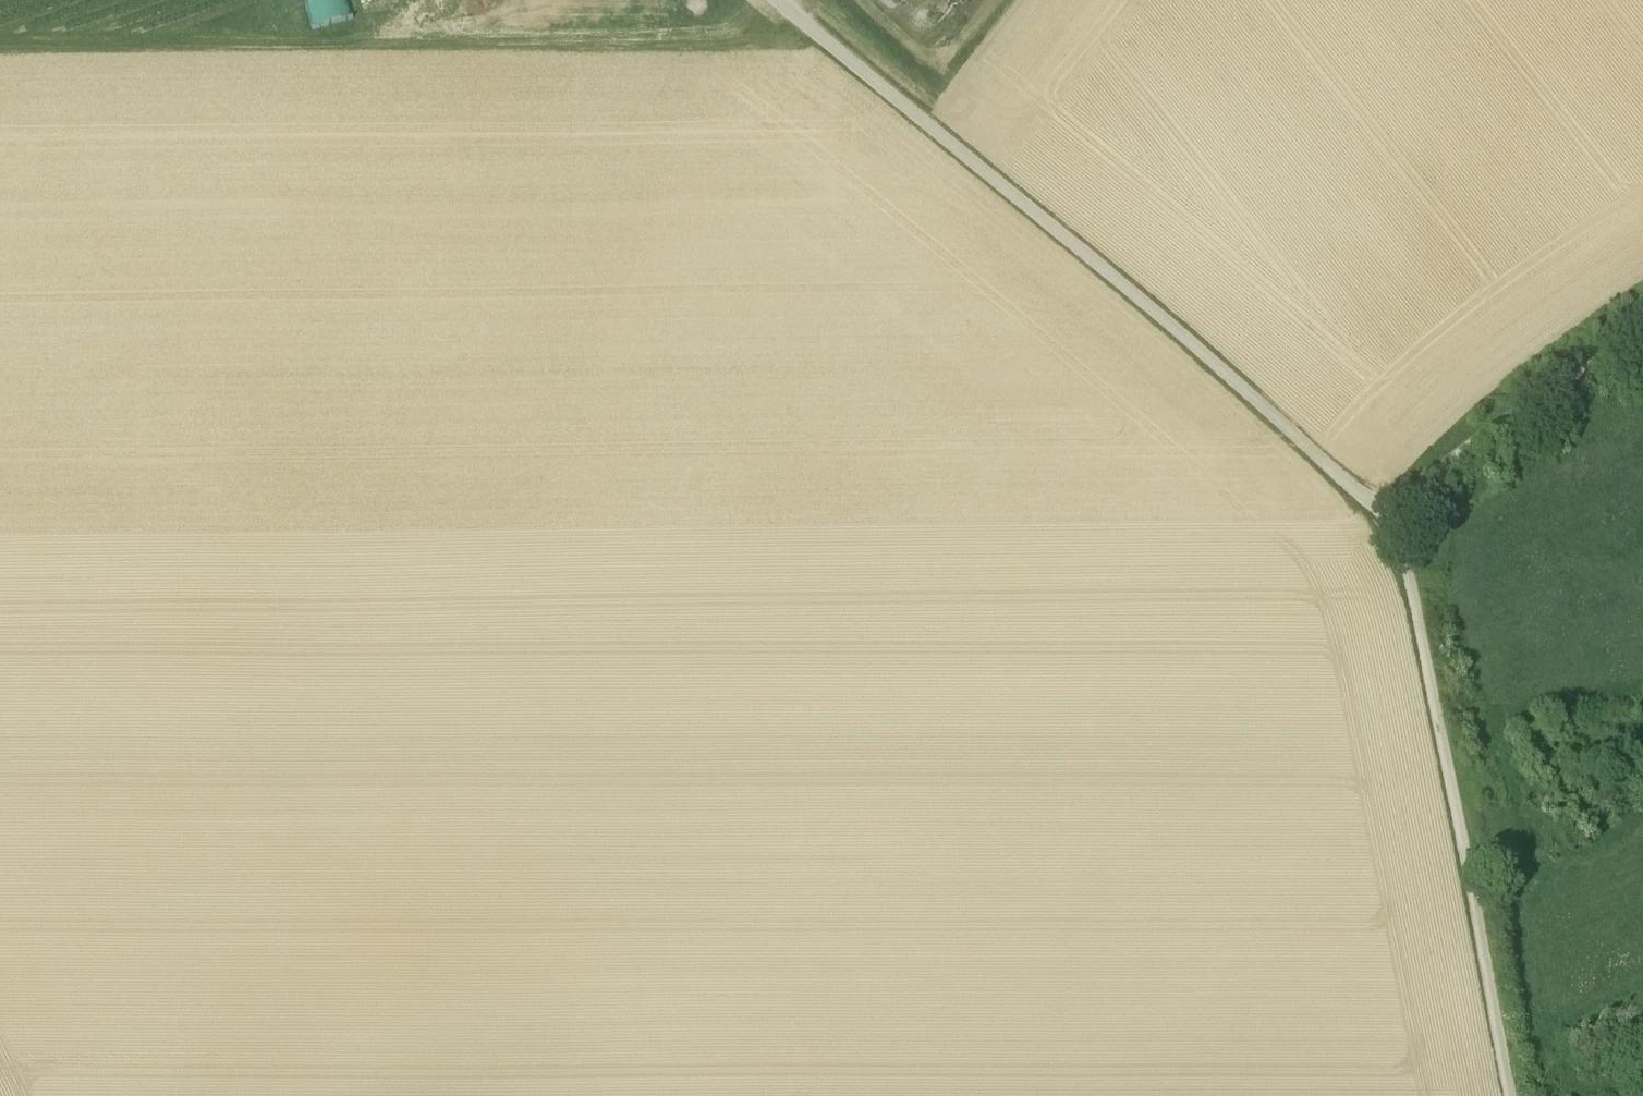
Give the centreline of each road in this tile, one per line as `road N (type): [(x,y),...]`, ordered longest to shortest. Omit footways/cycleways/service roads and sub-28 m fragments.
road 1 (track): [(776,0),(1405,527)]
road 2 (track): [(1405,527),(1447,747),(1457,746),(1498,942),(1519,1095)]
road 3 (track): [(1642,310),(1530,388),(1422,495),(1405,527)]

